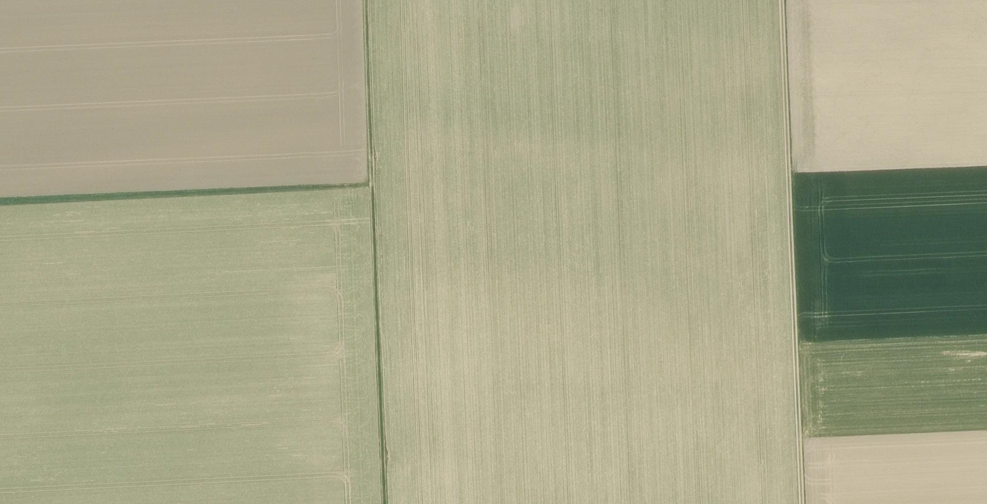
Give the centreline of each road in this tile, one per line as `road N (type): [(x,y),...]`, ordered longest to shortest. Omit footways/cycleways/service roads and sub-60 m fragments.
road 1 (track): [(365,0),(386,503)]
road 2 (track): [(781,0),(801,503)]
road 3 (track): [(0,202),(373,186)]

